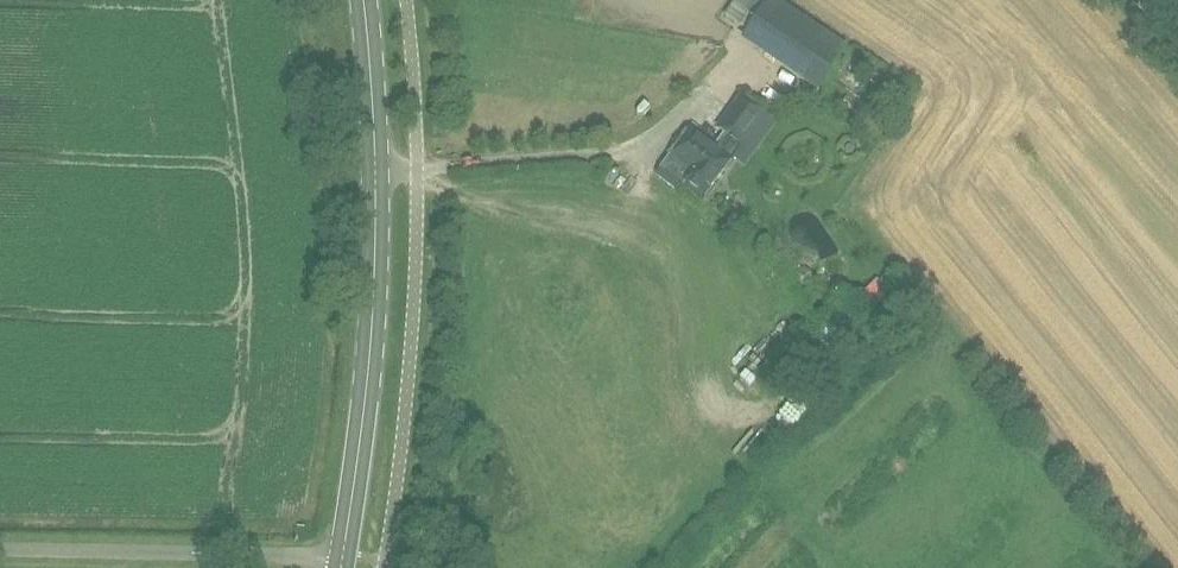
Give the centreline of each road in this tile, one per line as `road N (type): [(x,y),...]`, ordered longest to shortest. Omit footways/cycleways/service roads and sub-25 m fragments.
road 1 (primary): [(342,559),(375,241),(363,0)]
road 2 (unclassified): [(342,559),(0,549)]

